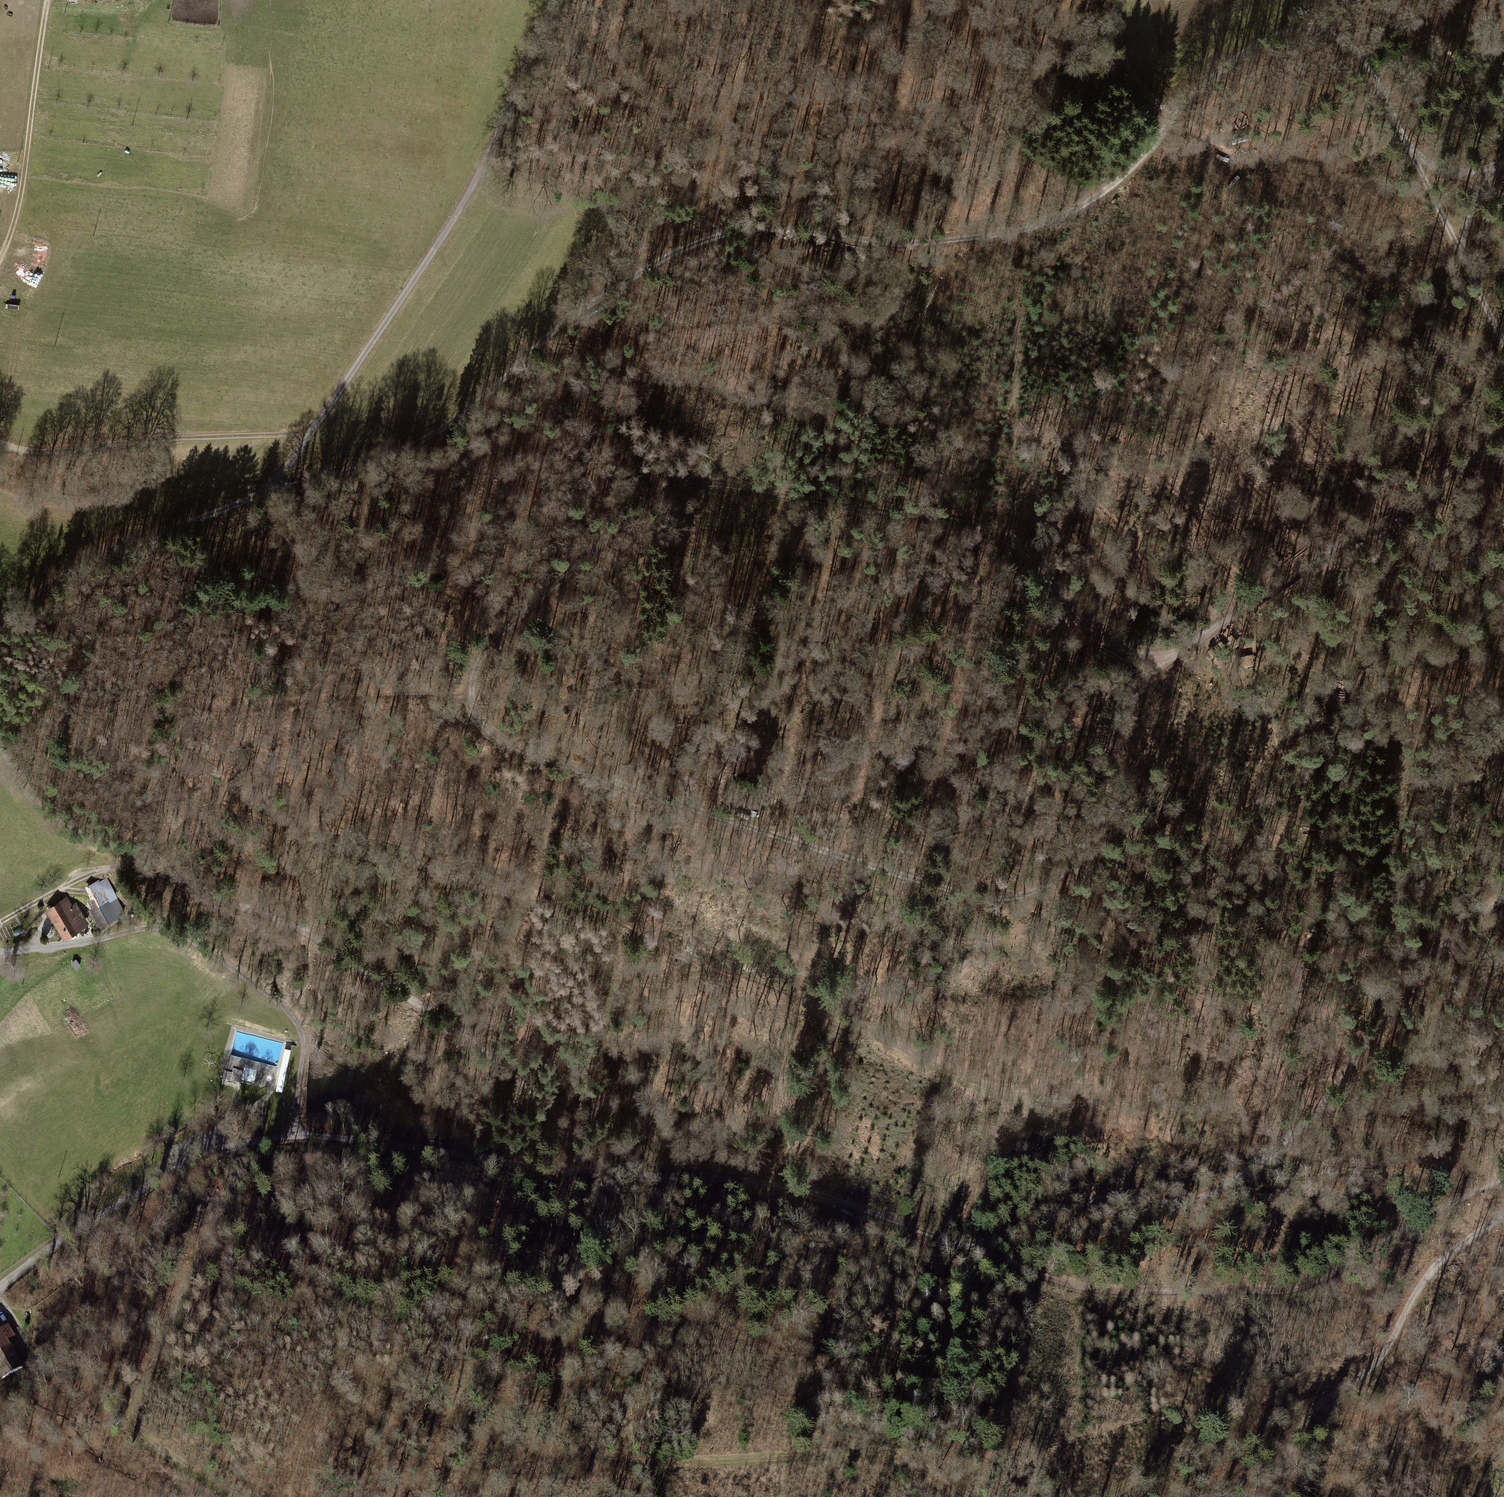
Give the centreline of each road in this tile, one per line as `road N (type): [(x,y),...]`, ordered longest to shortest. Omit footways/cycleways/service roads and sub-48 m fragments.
road 1 (track): [(1503,457),(1472,461),(1164,661),(1135,693),(1092,846),(1075,868),(1030,895),(979,898),(521,751),(484,730),(469,702),(471,672),(493,638),(639,507),(699,481),(969,523),(1037,562),(1104,645),(1133,652)]
road 2 (track): [(1503,339),(1361,53),(1331,32),(1289,32),(1255,43),(1171,115),(1122,179),(1073,211),(1026,230),(946,240),(870,241),(755,227),(711,235),(561,324),(437,434),(342,474),(269,486)]
road 3 (track): [(1503,1181),(1331,1276),(1280,1290),(1090,1291),(827,1195),(753,1183),(312,1138),(232,1149)]
road 4 (track): [(1127,1201),(1118,1166),(1028,1103),(520,877),(384,839),(278,823),(236,821),(115,849)]
road 5 (track): [(0,621),(103,559),(269,486),(288,464),(450,225),(554,0)]
road 6 (track): [(0,746),(31,799),(58,824),(335,947),(437,1015),(557,1113),(570,1168)]
road 7 (track): [(968,1248),(1102,1199),(1209,1198),(1254,1169),(1332,1097),(1393,996),(1439,944),(1503,897)]
road 8 (track): [(960,1496),(877,1453),(619,1463),(462,1393)]
road 9 (track): [(291,1138),(303,1042),(297,1024),(172,928),(0,950)]
road 10 (track): [(233,1496),(131,1424),(134,1402),(232,1192),(232,1149)]
road 11 (track): [(1503,1216),(1435,1264),(1377,1360),(1307,1416),(1285,1451),(1279,1496)]
road 12 (track): [(0,444),(13,450),(311,433)]
road 13 (track): [(1204,1292),(1225,1310),(1237,1337),(1228,1394),(1184,1455),(1109,1496)]
road 14 (residential): [(0,1288),(124,1198),(192,1160),(232,1149)]
road 15 (track): [(46,0),(19,210),(0,260)]
road 16 (track): [(1303,180),(1283,187),(1150,95)]
road 17 (track): [(0,924),(115,864),(141,861)]
road 18 (track): [(1154,142),(1150,95),(1121,52),(1117,0)]

